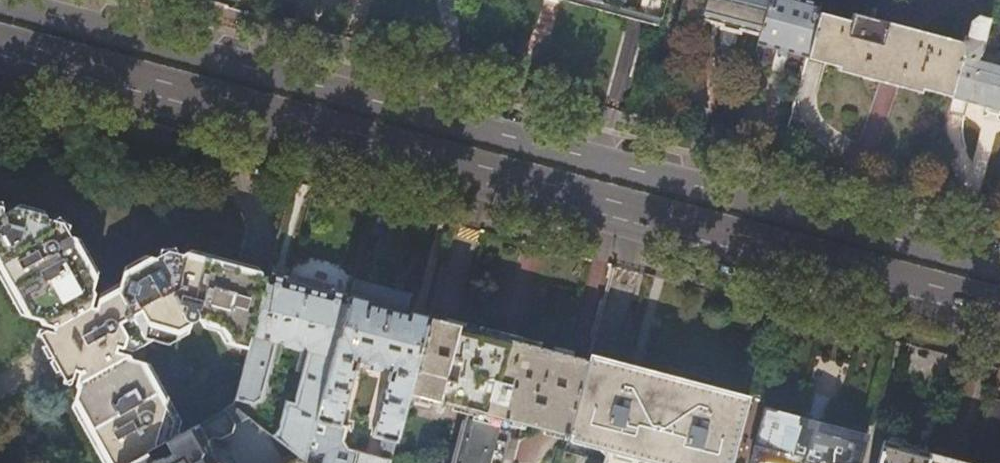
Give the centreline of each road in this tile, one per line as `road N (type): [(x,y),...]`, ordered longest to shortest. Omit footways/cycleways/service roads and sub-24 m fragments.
road 1 (primary): [(0,46),(999,313)]
road 2 (primary): [(999,264),(0,0)]

